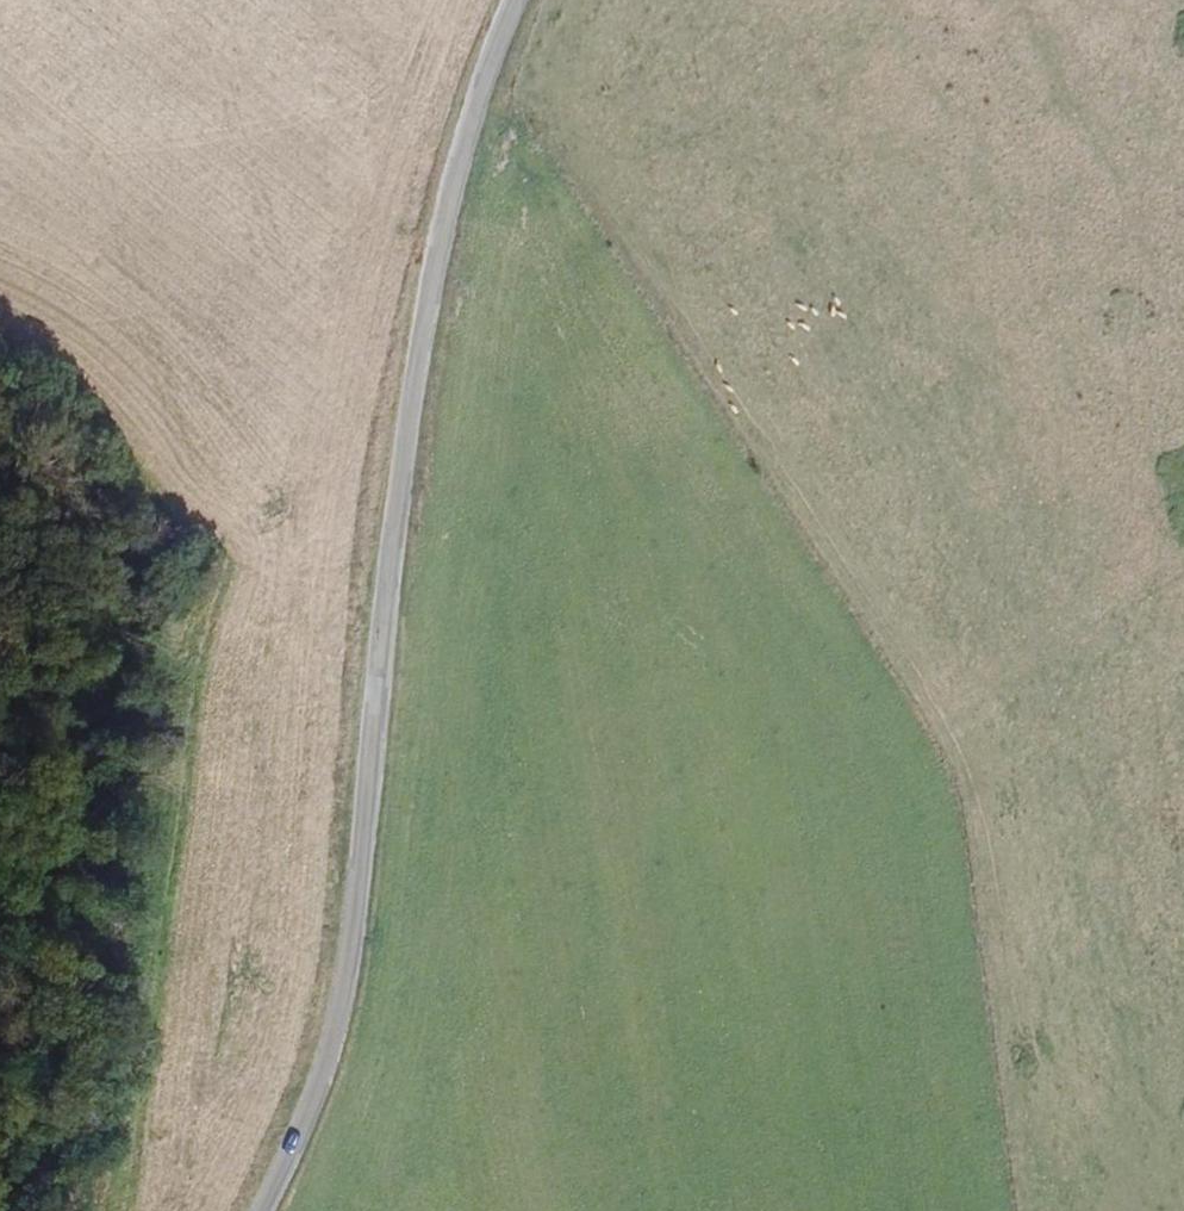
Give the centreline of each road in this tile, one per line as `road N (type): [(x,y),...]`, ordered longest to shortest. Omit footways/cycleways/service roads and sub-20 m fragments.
road 1 (tertiary): [(255,1210),(317,1082),(351,941),(381,637),(428,293),(449,191),(516,0)]

